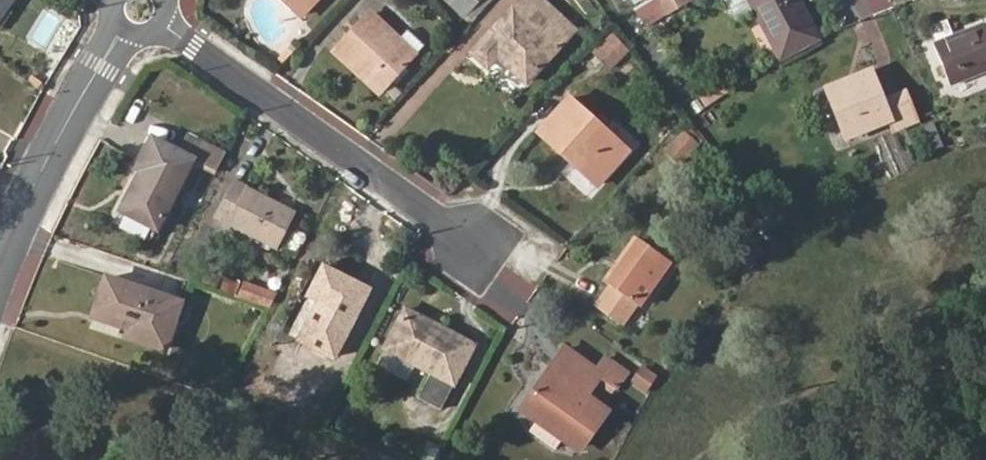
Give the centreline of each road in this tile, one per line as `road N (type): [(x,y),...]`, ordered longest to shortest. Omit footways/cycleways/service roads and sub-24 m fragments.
road 1 (residential): [(476,248),(139,9)]
road 2 (residential): [(139,9),(71,119),(0,270)]

